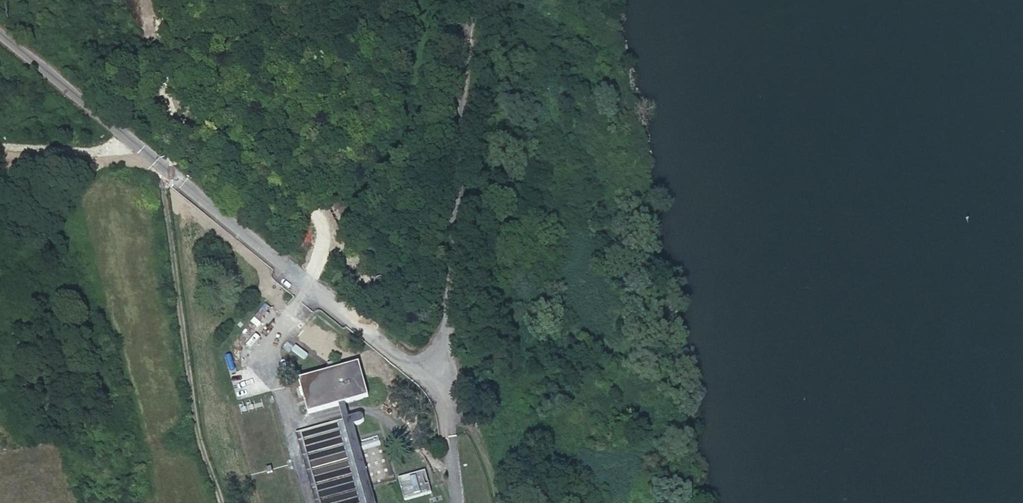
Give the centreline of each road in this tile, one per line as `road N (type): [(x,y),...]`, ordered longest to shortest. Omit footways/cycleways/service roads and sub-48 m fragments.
road 1 (unclassified): [(437,368),(383,350),(0,36)]

